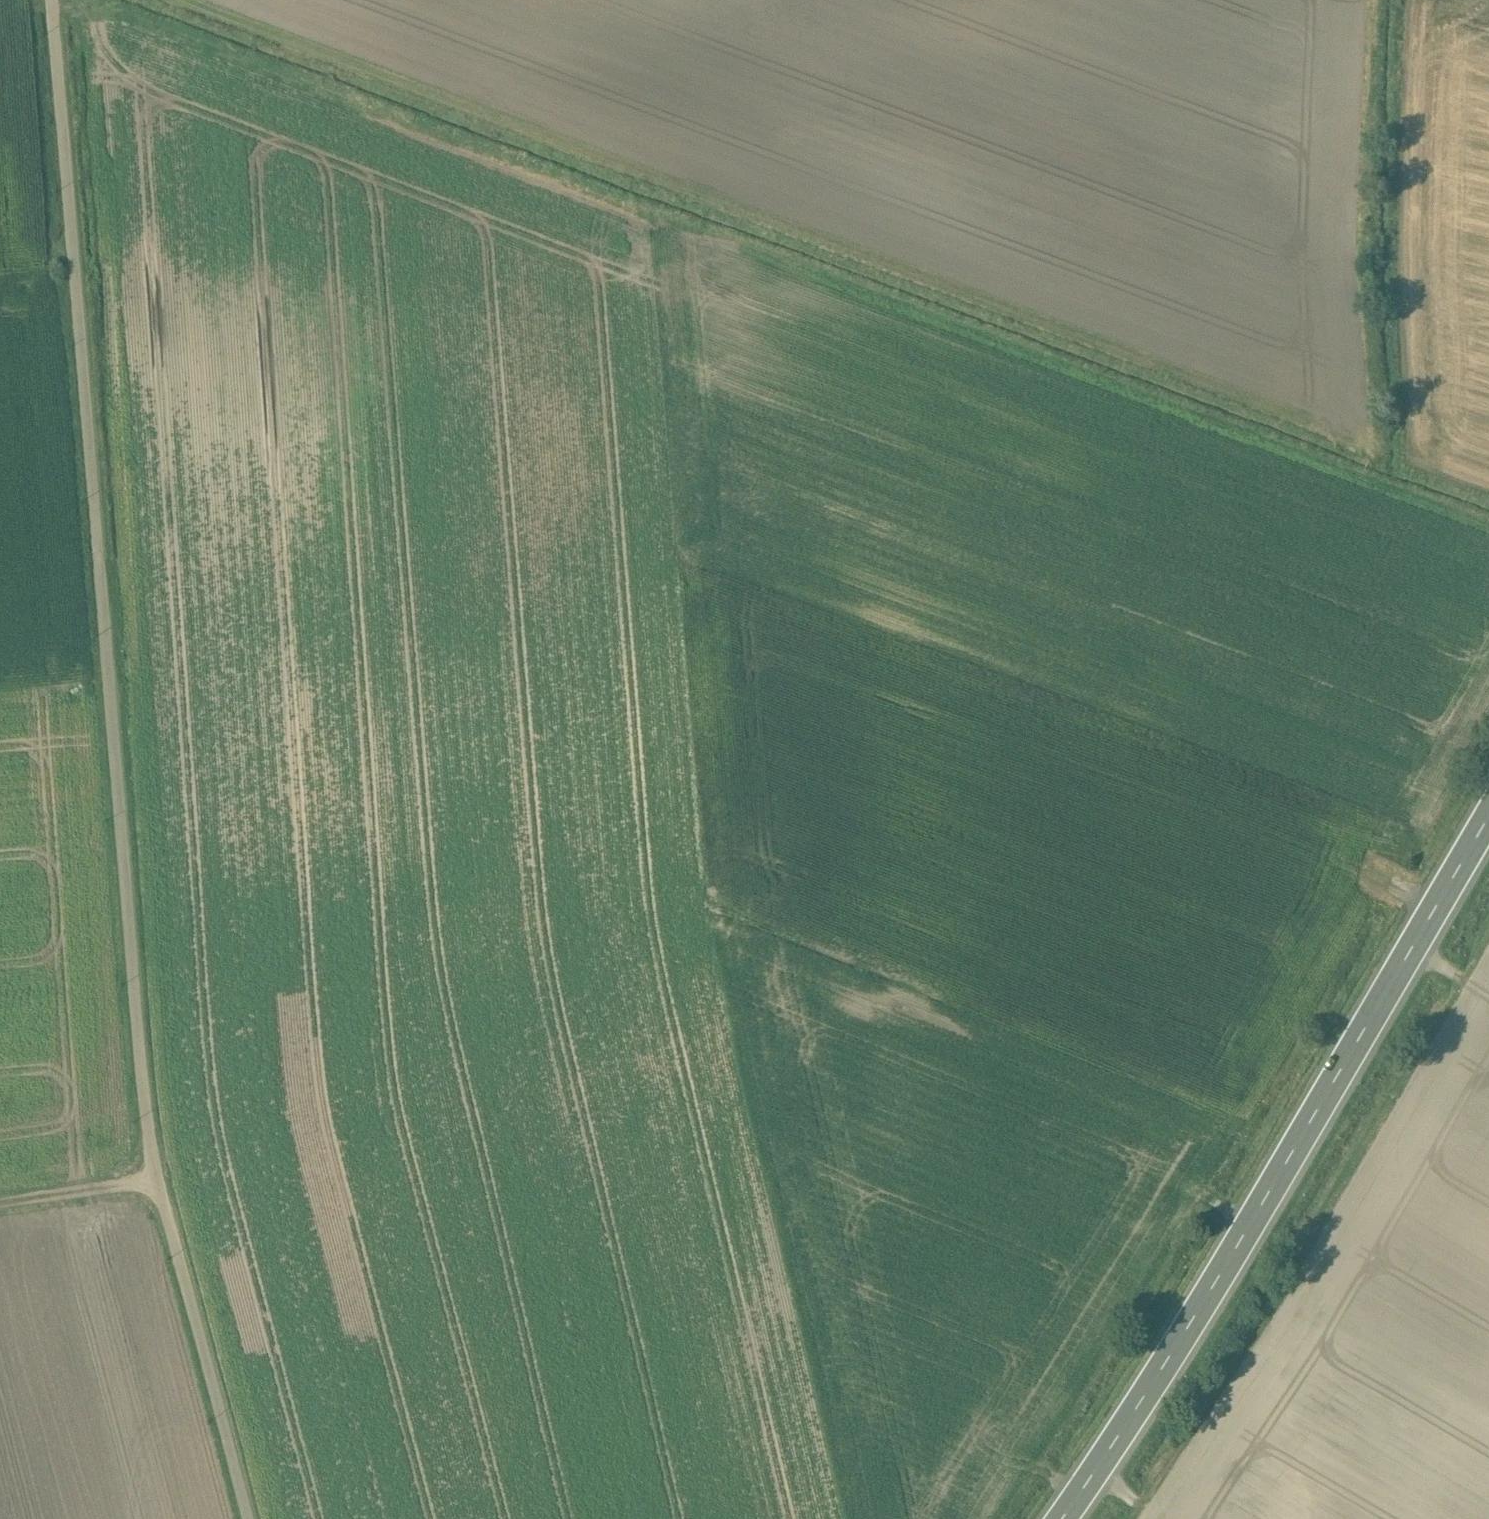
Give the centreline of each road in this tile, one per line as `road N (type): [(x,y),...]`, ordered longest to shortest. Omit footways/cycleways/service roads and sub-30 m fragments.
road 1 (unclassified): [(246,1518),(155,1183),(49,0)]
road 2 (secondary): [(1488,827),(1215,1298),(1065,1518)]
road 3 (track): [(155,1183),(0,1206)]

